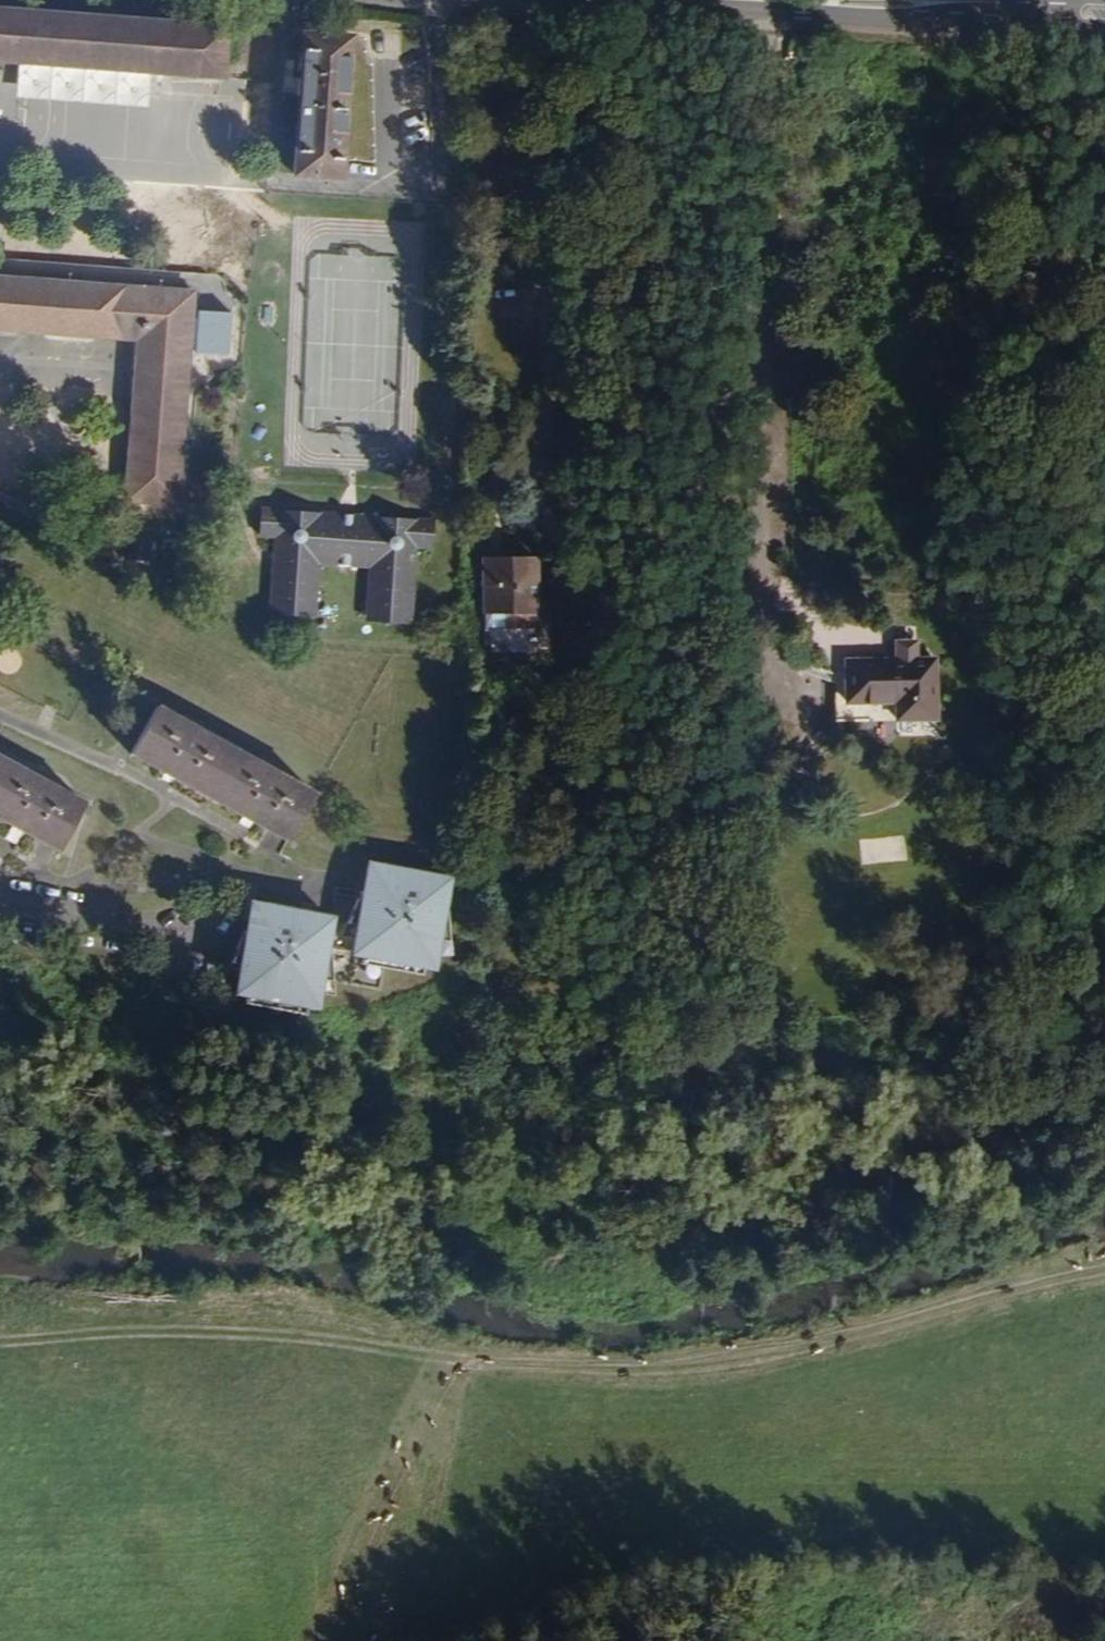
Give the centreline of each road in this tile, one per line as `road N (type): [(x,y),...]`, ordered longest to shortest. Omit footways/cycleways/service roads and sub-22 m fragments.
road 1 (primary): [(744,0),(1013,10)]

